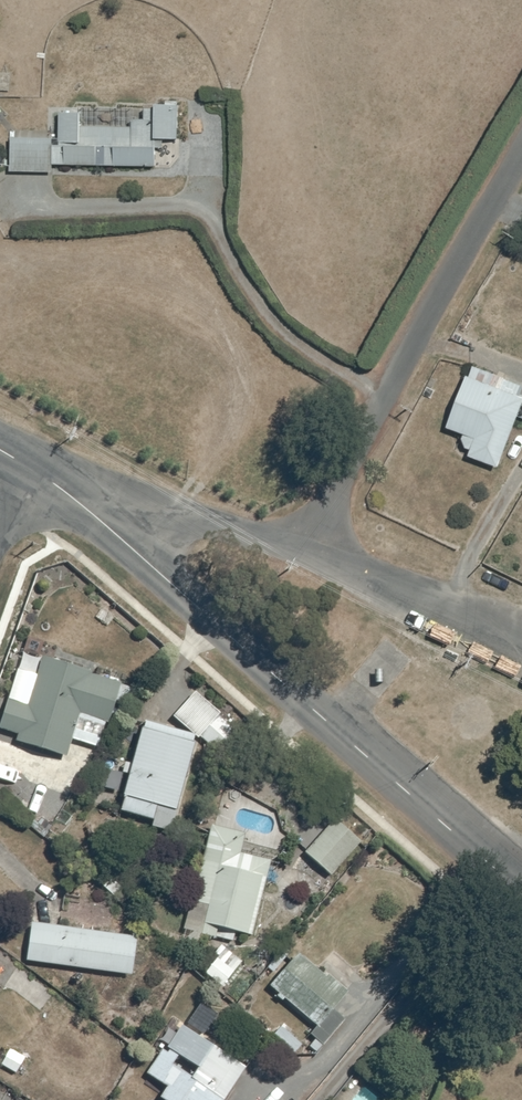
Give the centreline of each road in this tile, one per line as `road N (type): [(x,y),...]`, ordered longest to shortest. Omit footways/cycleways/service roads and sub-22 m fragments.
road 1 (tertiary): [(521,889),(77,499)]
road 2 (residential): [(305,552),(521,144)]
road 3 (residential): [(77,499),(174,512),(305,552)]
road 4 (residential): [(305,552),(521,644)]

